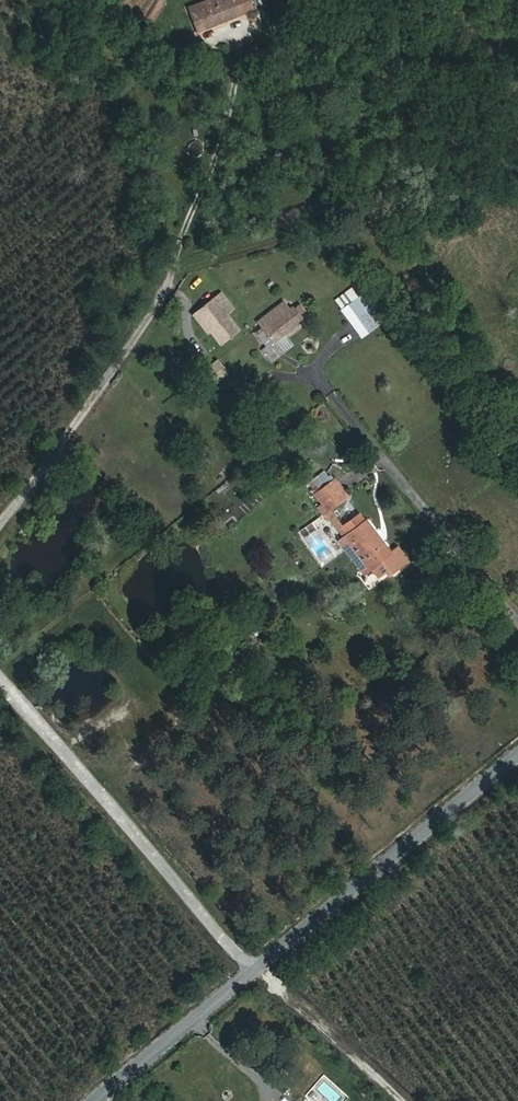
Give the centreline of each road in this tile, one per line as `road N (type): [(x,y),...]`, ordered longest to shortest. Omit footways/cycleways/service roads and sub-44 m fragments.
road 1 (track): [(0,527),(162,292),(229,121),(243,32),(264,0)]
road 2 (residential): [(97,1100),(517,762)]
road 3 (track): [(0,680),(253,971)]
road 4 (residential): [(517,620),(314,374),(348,334)]
road 5 (track): [(401,1100),(253,971)]

